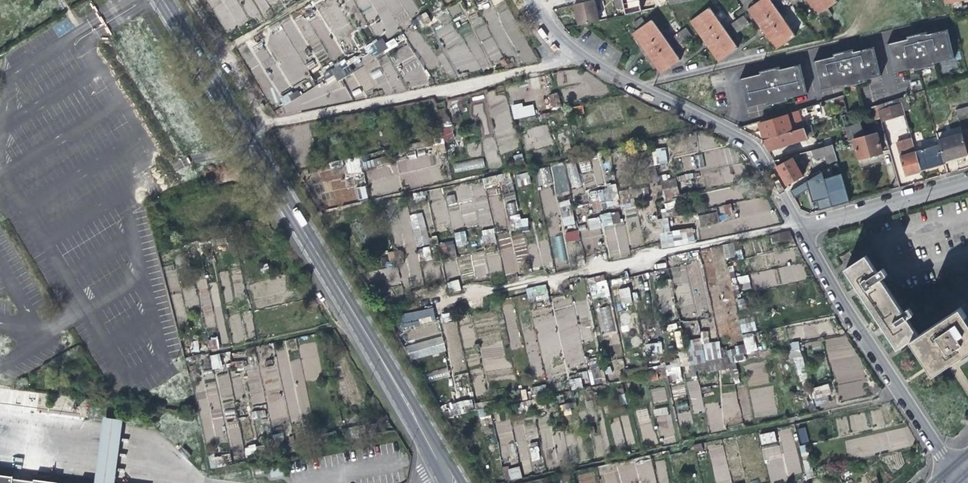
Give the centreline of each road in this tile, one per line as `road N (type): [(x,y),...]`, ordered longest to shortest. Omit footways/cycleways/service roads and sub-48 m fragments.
road 1 (tertiary): [(456,482),(162,0)]
road 2 (residential): [(955,472),(796,229)]
road 3 (residential): [(796,229),(749,145),(634,85)]
road 4 (residential): [(796,229),(967,179)]
road 5 (residential): [(634,85),(764,53)]
road 6 (residential): [(634,85),(554,34),(533,3)]

